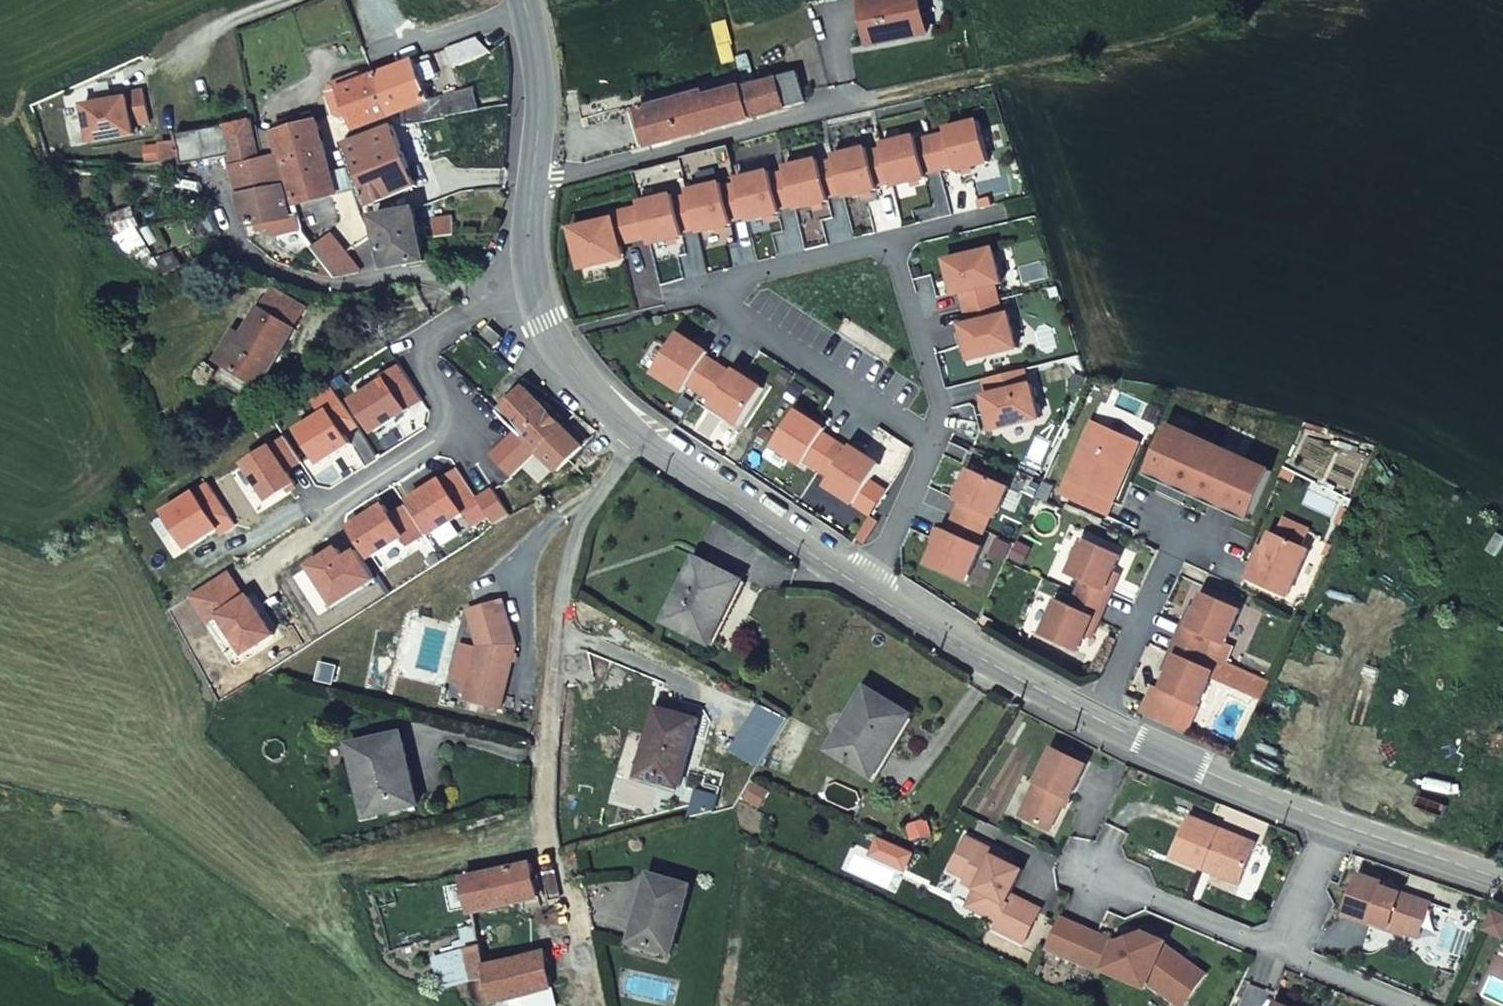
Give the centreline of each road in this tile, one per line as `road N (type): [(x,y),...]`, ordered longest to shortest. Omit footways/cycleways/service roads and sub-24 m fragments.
road 1 (track): [(870,100),(1070,61),(1293,0)]
road 2 (residential): [(549,849),(548,755),(565,581),(595,499),(635,437)]
road 3 (residential): [(188,172),(222,196),(251,255),(282,272),(327,285),(419,273),(534,294)]
road 4 (residential): [(892,241),(941,414),(939,435),(865,586)]
road 5 (residential): [(532,180),(870,100)]
road 6 (tertiary): [(635,437),(865,586)]
road 7 (tertiary): [(1091,716),(1336,824)]
road 8 (tertiary): [(865,586),(1091,716)]
road 9 (residential): [(1072,872),(1289,962)]
road 10 (residential): [(892,241),(681,295)]
road 11 (track): [(0,117),(10,118),(47,167),(188,172)]
road 12 (residential): [(1091,716),(1190,534)]
road 13 (tertiary): [(534,294),(576,374),(635,437)]
road 14 (tertiary): [(1336,824),(1502,879)]
road 15 (tertiary): [(528,7),(540,119),(532,180)]
road 16 (track): [(588,1005),(549,849)]
road 17 (residential): [(390,55),(528,7)]
road 18 (residential): [(1336,824),(1289,962)]
road 19 (track): [(0,943),(119,1005)]
road 20 (residential): [(1289,962),(1402,1005)]

